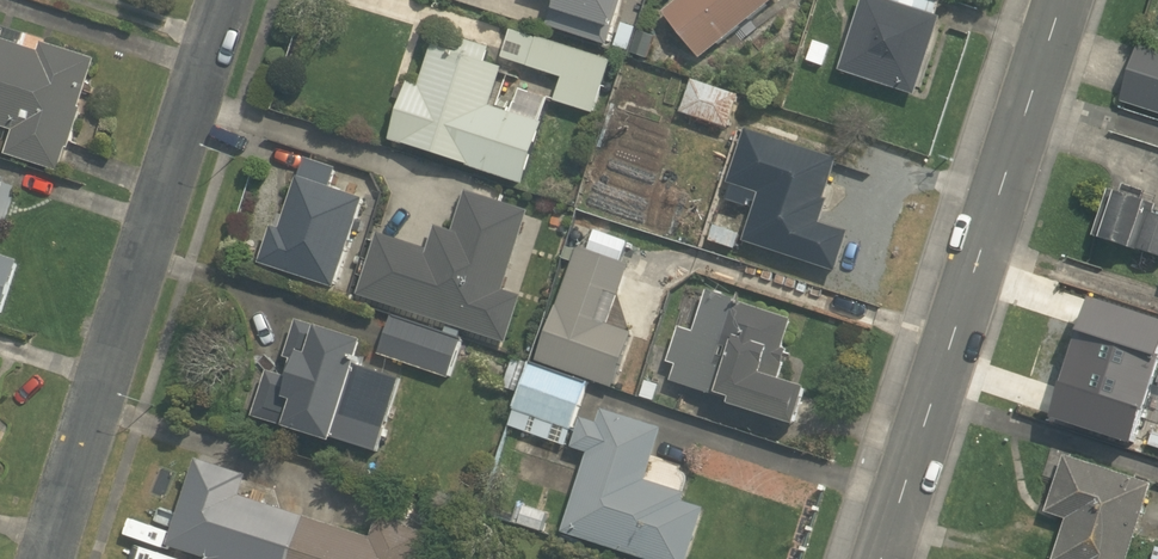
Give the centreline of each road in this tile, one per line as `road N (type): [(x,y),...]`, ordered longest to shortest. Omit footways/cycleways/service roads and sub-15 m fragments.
road 1 (residential): [(225,0),(45,558)]
road 2 (residential): [(887,558),(1066,0)]

